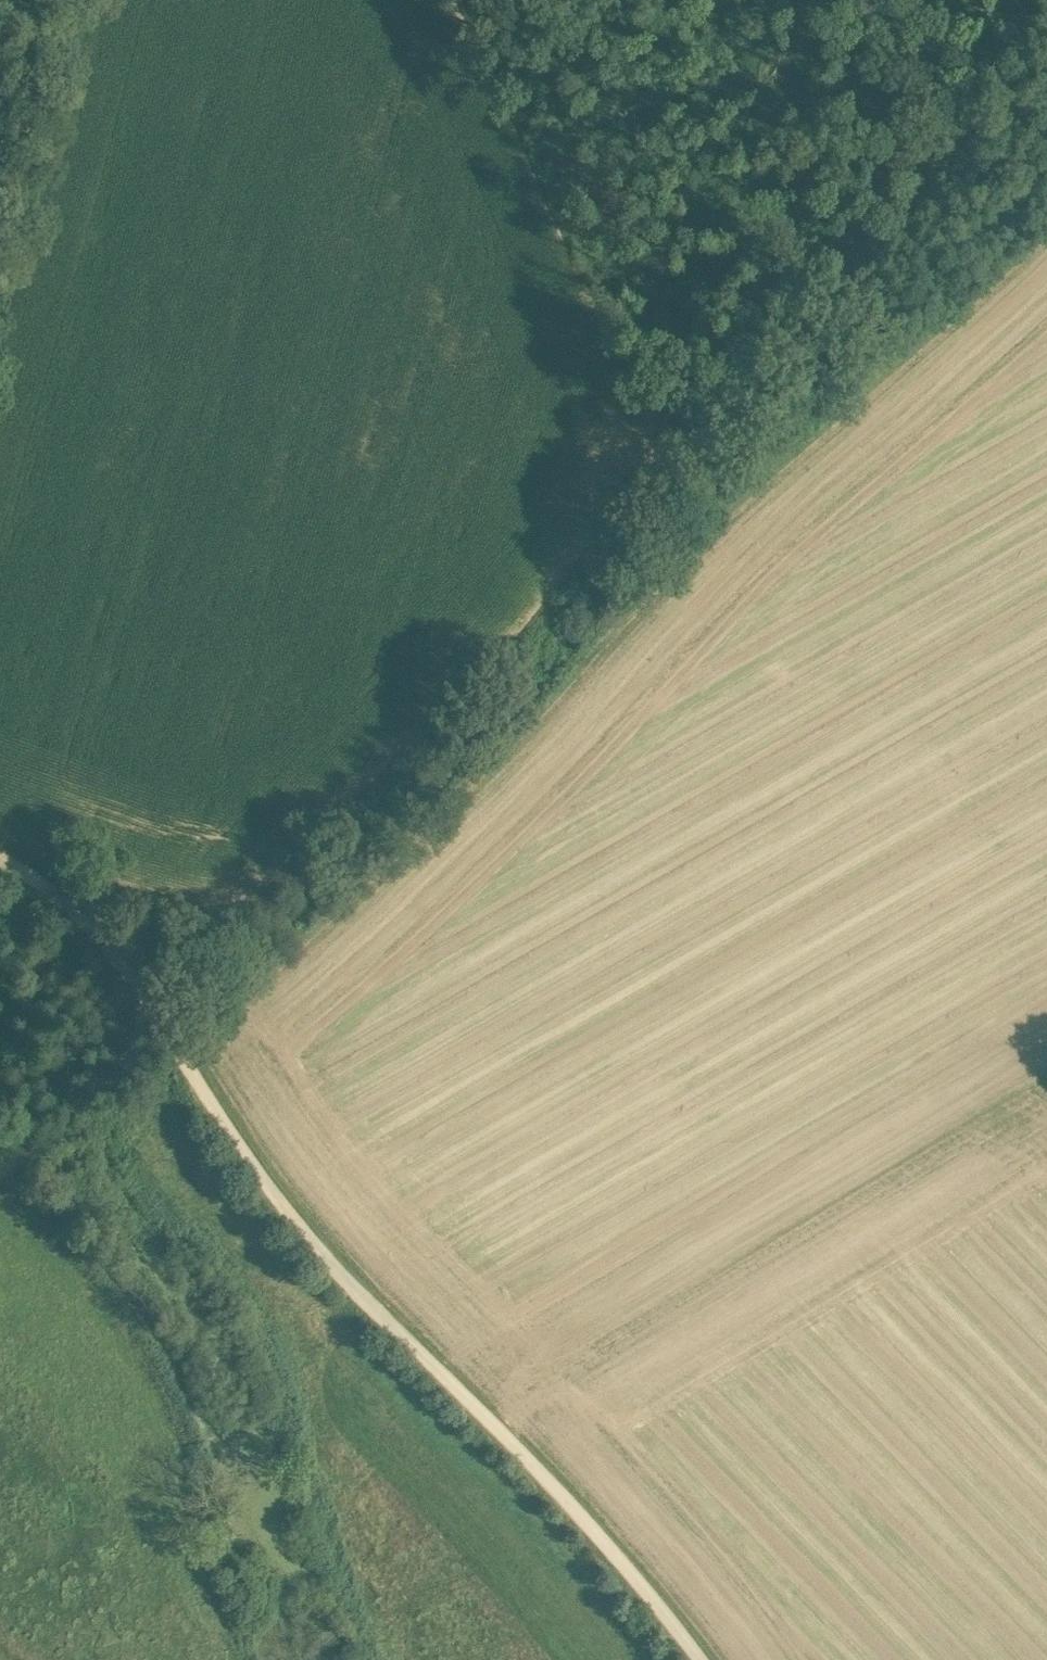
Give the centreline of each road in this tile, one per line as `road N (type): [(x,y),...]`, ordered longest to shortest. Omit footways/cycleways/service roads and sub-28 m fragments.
road 1 (track): [(0,876),(72,902),(694,1659)]

